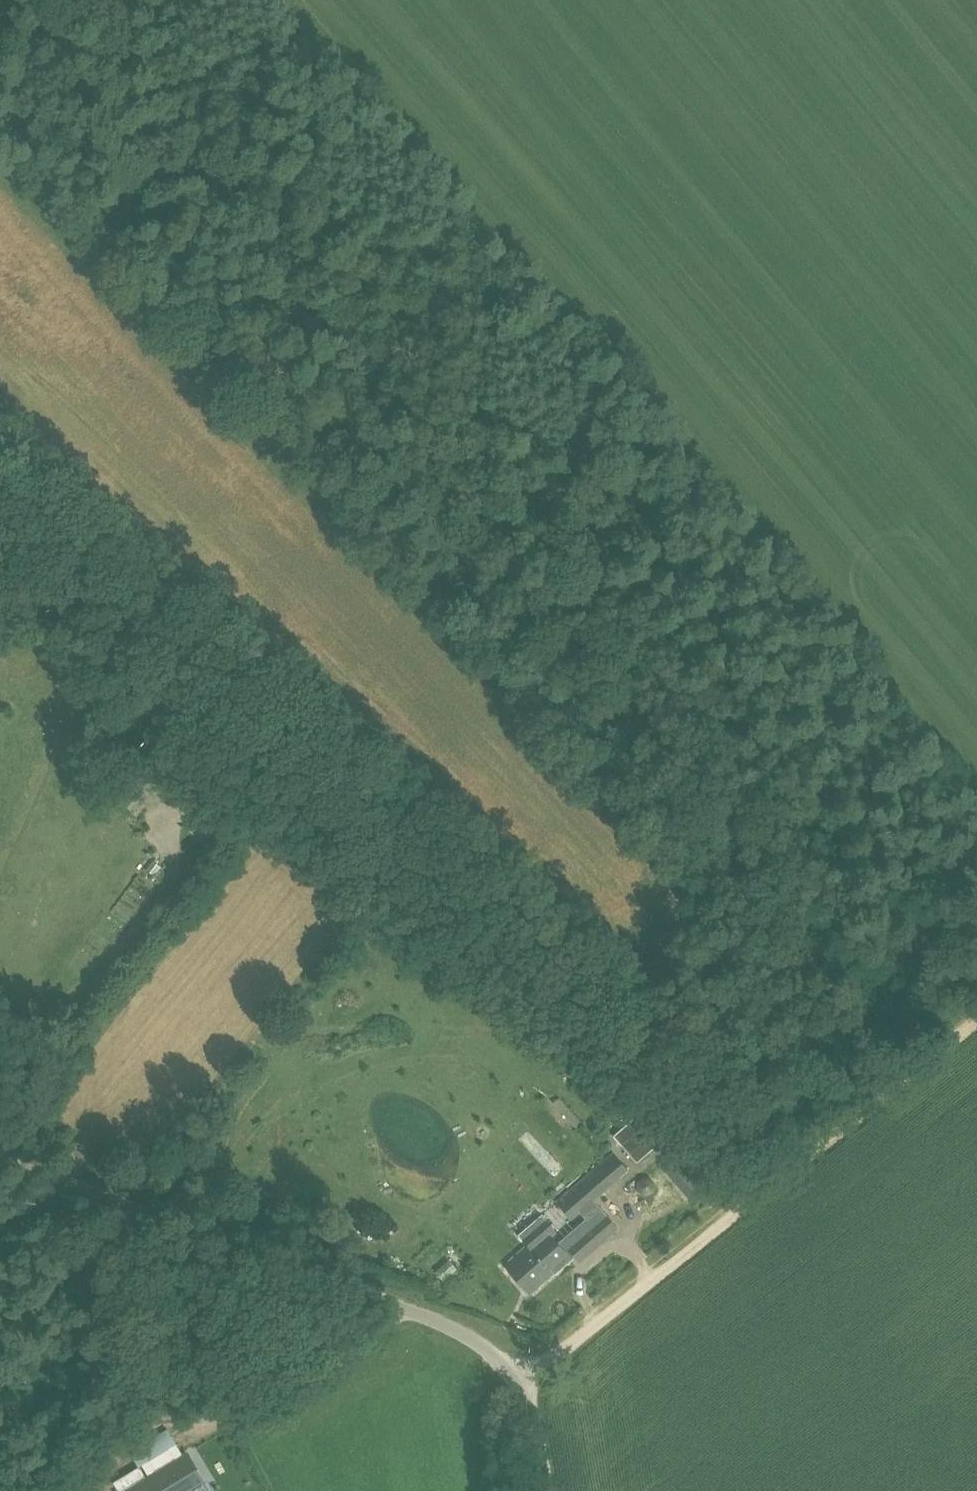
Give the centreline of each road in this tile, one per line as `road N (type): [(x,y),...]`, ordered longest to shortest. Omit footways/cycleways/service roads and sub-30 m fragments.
road 1 (unclassified): [(545,1490),(528,1401),(512,1371),(481,1344),(0,1162)]
road 2 (track): [(519,1383),(976,1017)]

